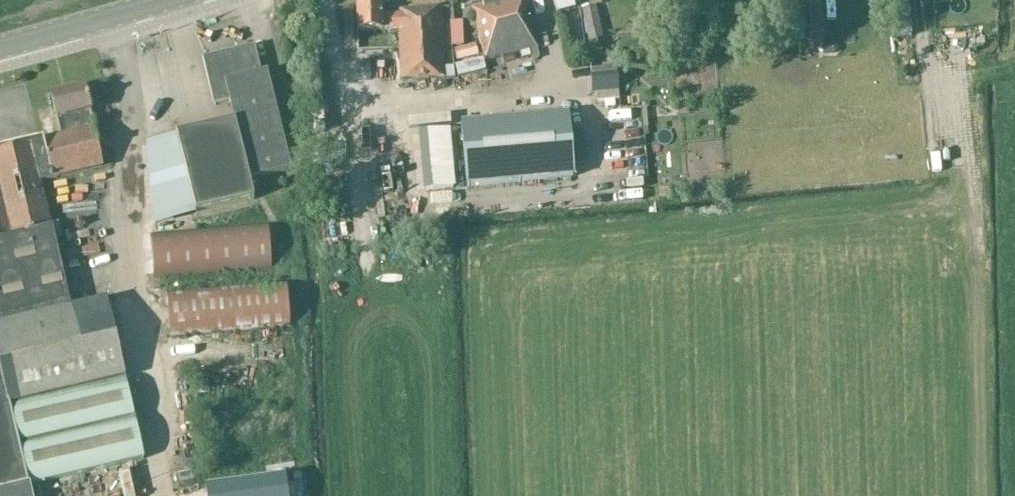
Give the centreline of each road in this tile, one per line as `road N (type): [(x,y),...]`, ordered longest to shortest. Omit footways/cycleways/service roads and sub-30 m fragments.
road 1 (secondary): [(0,48),(167,0)]

